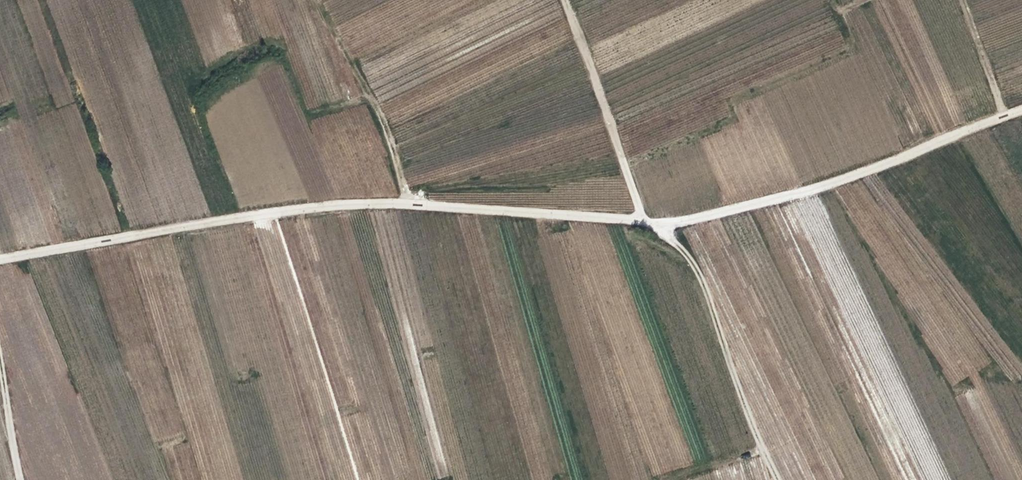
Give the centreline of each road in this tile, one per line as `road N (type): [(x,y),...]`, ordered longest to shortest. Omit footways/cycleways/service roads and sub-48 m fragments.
road 1 (track): [(1021,110),(847,179),(715,212),(643,221),(398,204),(294,210),(0,262)]
road 2 (track): [(563,0),(643,221),(680,247),(703,280),(774,479)]

